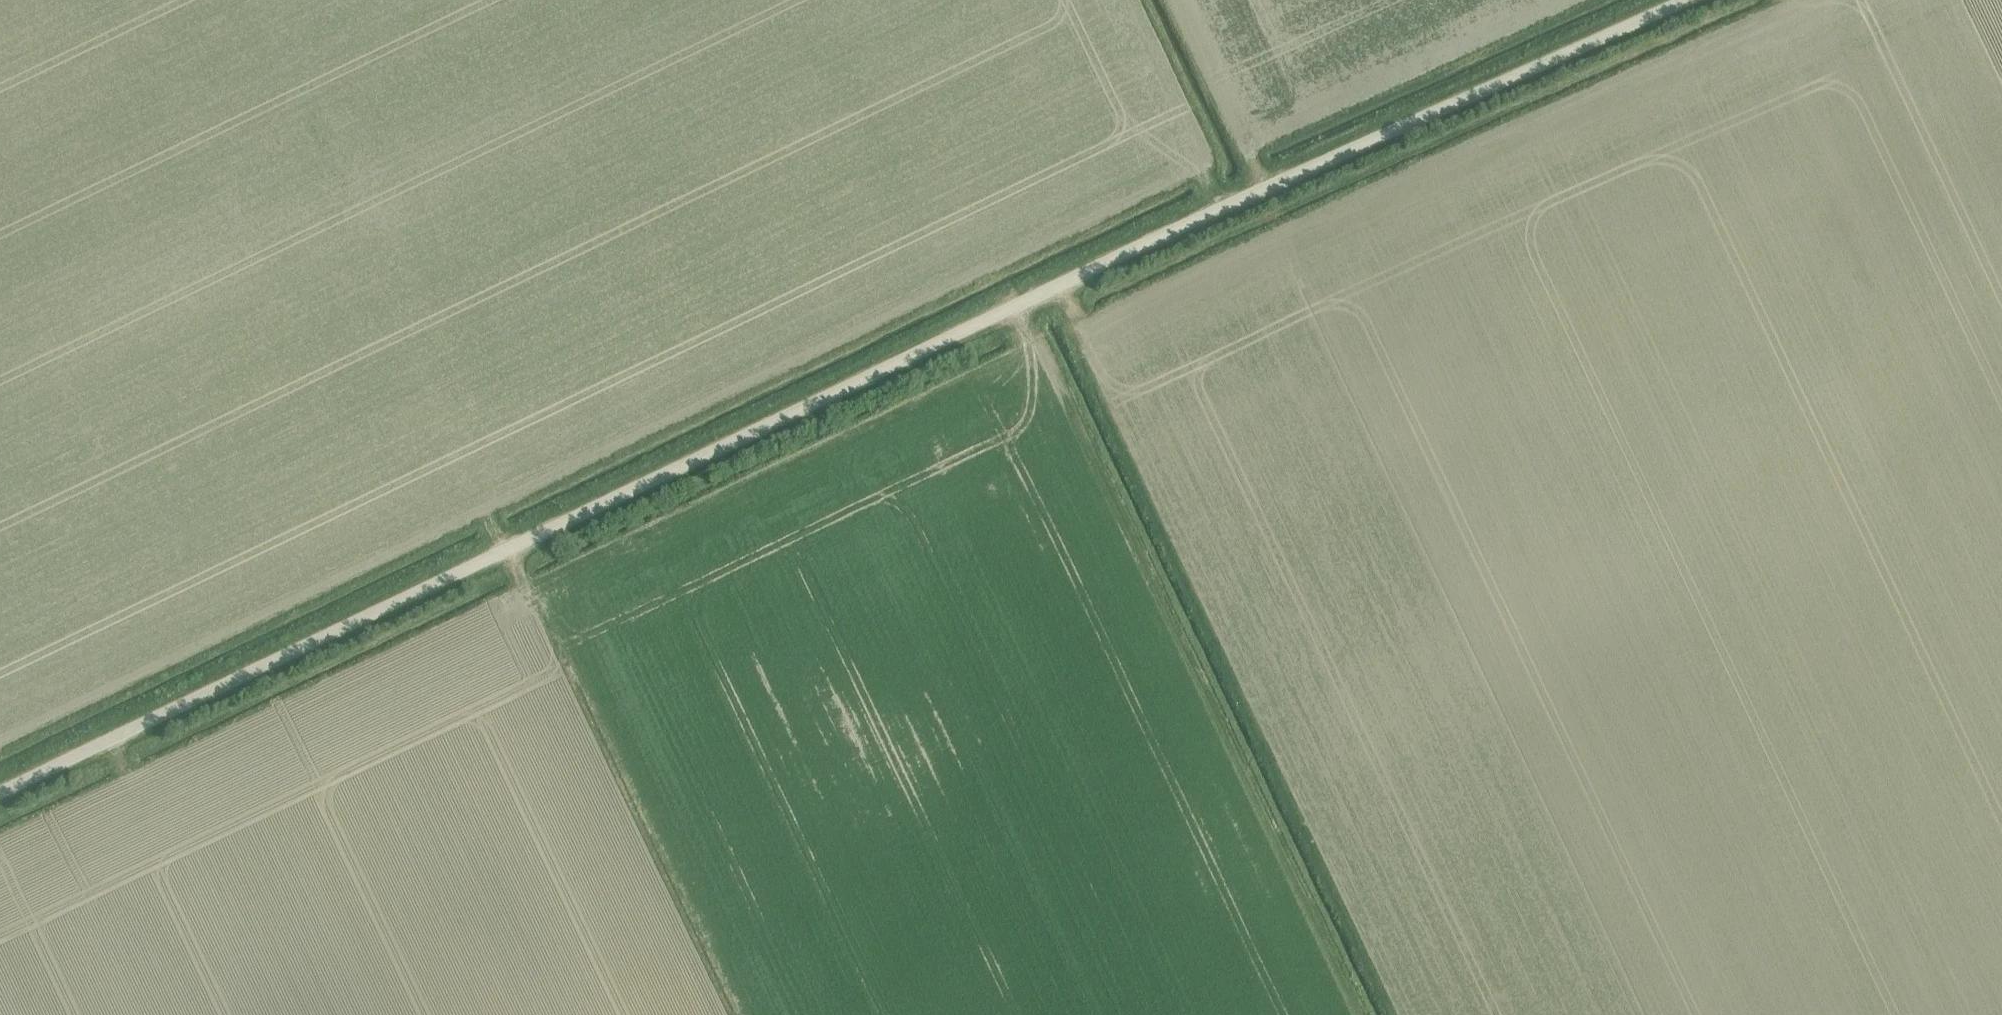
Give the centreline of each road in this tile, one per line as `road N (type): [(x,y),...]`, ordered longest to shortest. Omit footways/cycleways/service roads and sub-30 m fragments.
road 1 (unclassified): [(0,792),(1139,247),(1688,0)]

